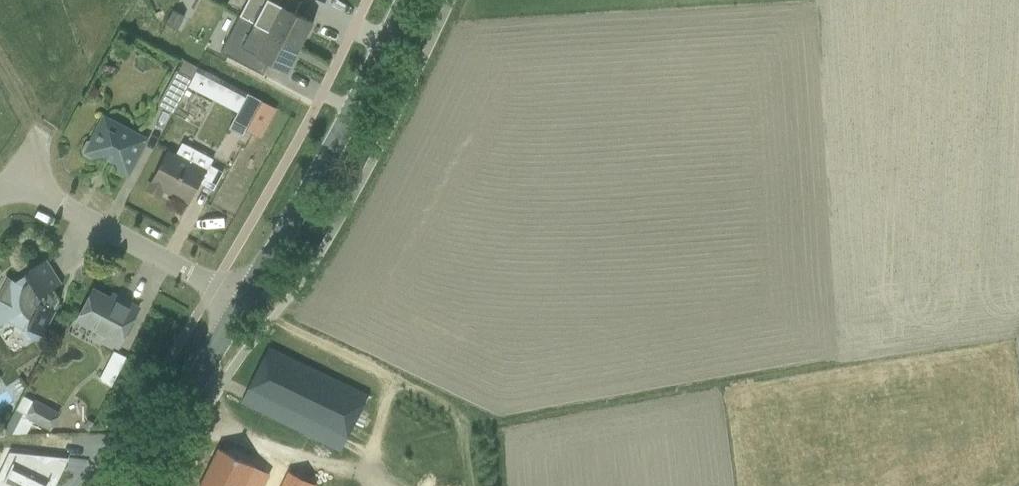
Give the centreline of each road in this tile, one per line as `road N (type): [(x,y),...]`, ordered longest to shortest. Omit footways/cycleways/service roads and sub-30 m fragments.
road 1 (secondary): [(243,301),(407,0)]
road 2 (residential): [(243,301),(16,181)]
road 3 (secondary): [(136,485),(243,301)]

